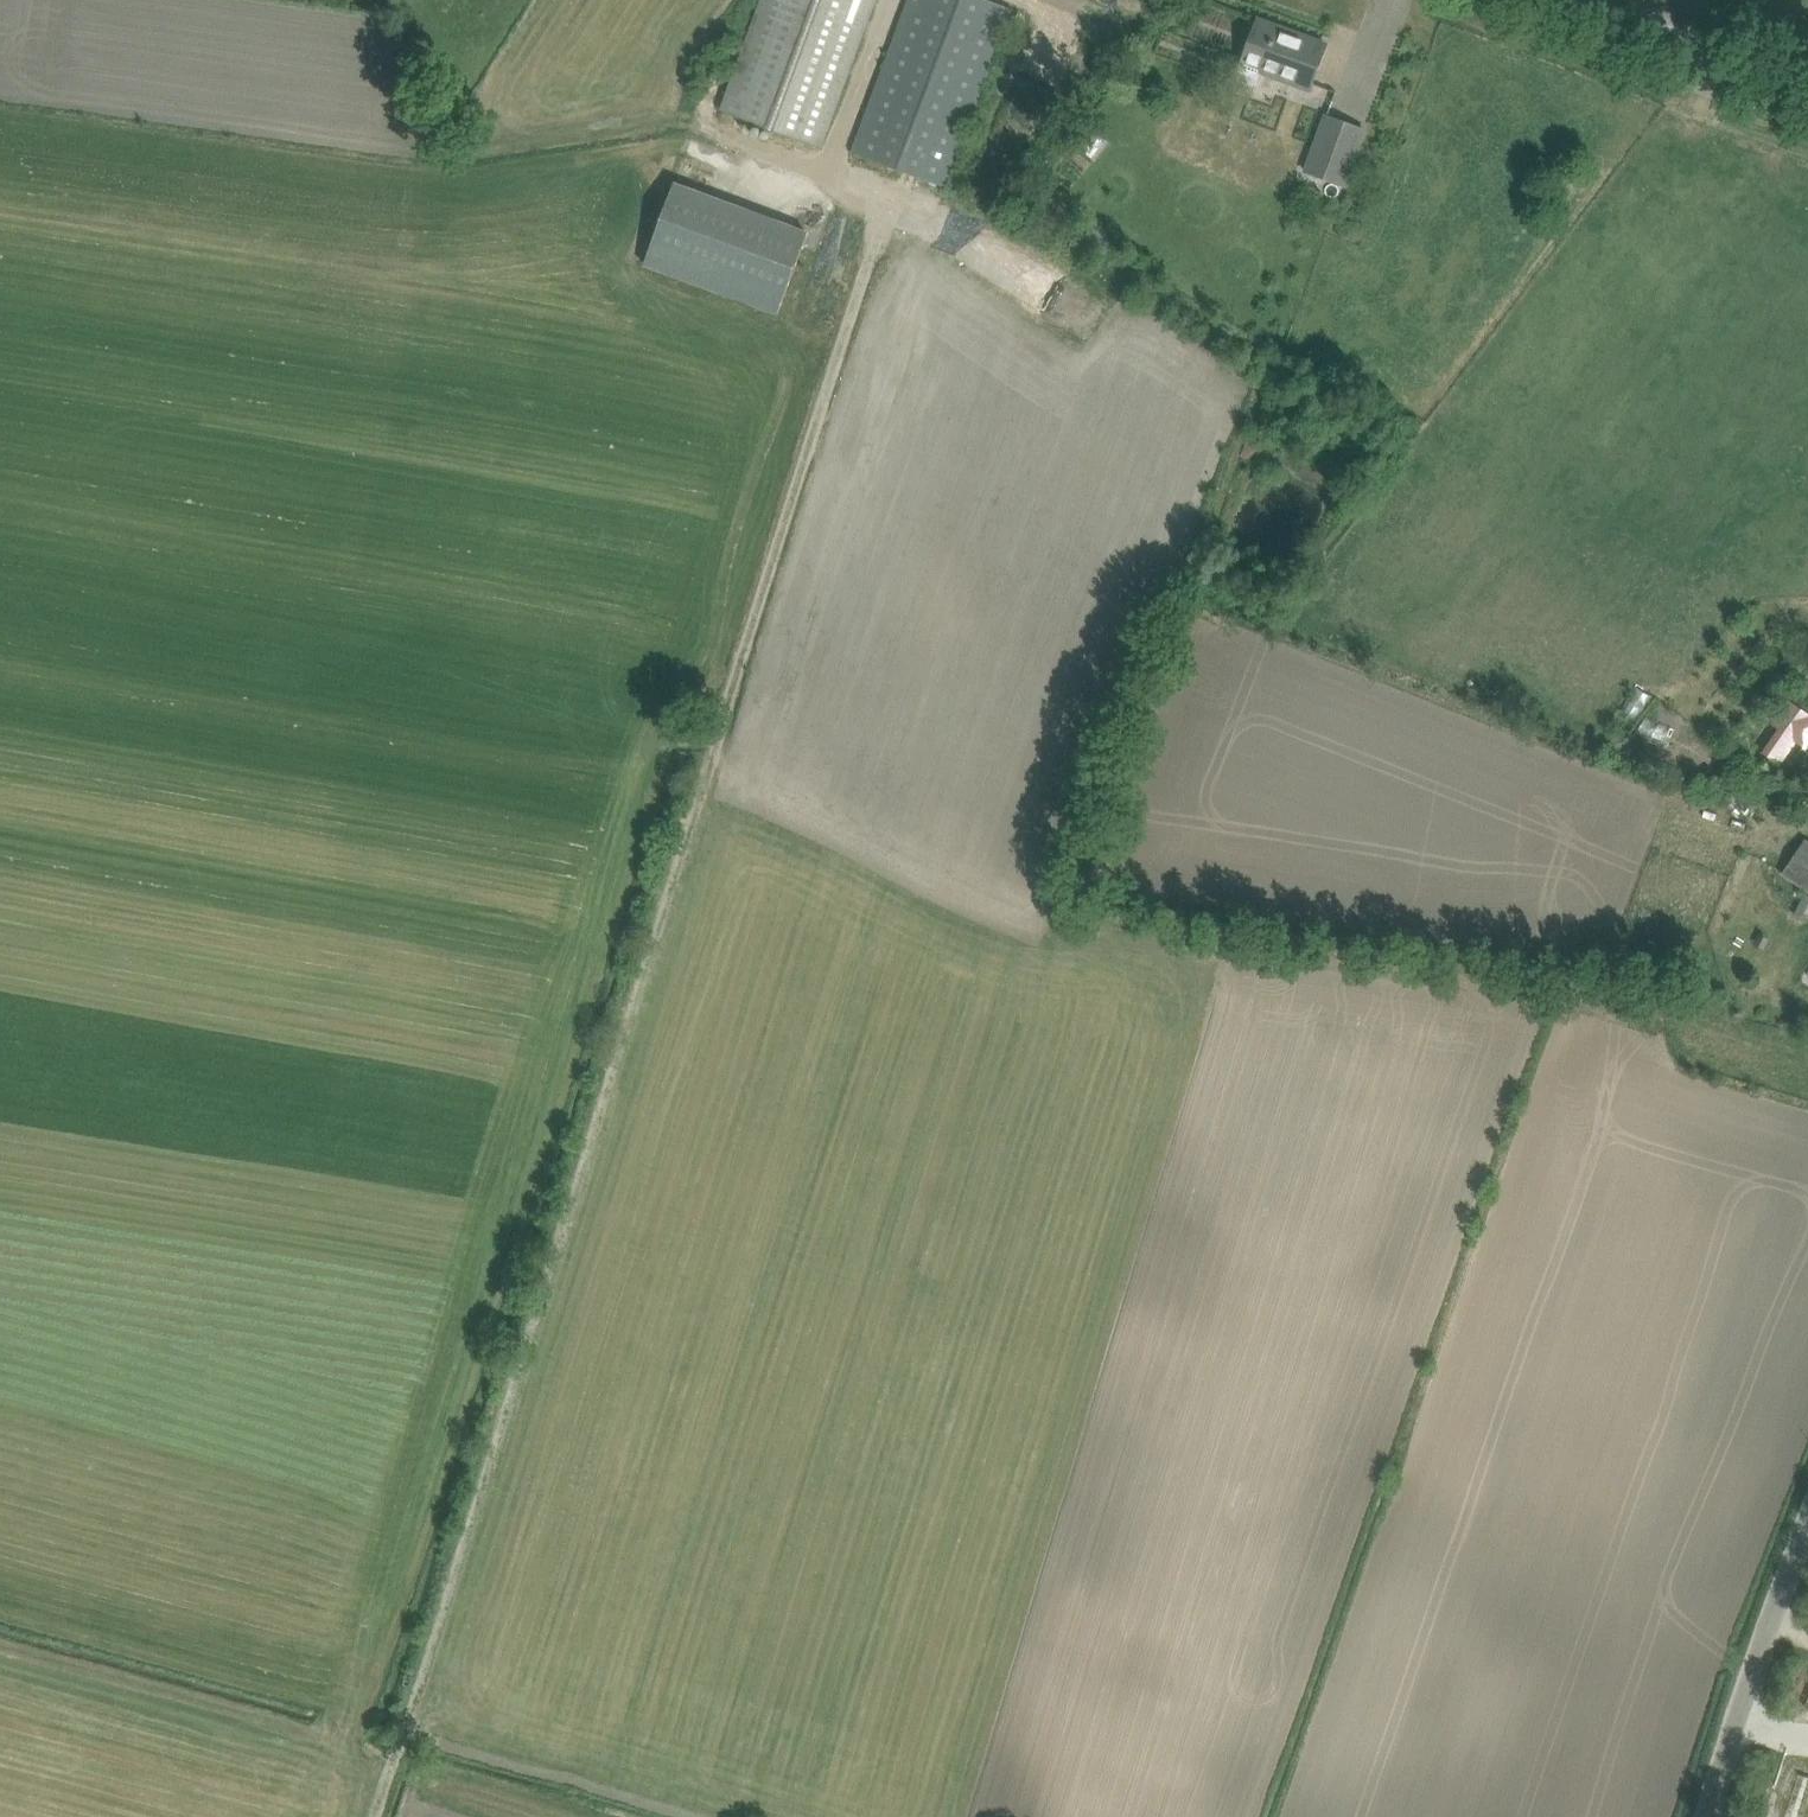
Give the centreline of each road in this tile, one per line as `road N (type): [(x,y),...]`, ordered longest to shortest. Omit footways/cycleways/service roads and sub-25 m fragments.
road 1 (unclassified): [(1708,1816),(1807,1516)]
road 2 (tertiary): [(1807,90),(1557,0)]

